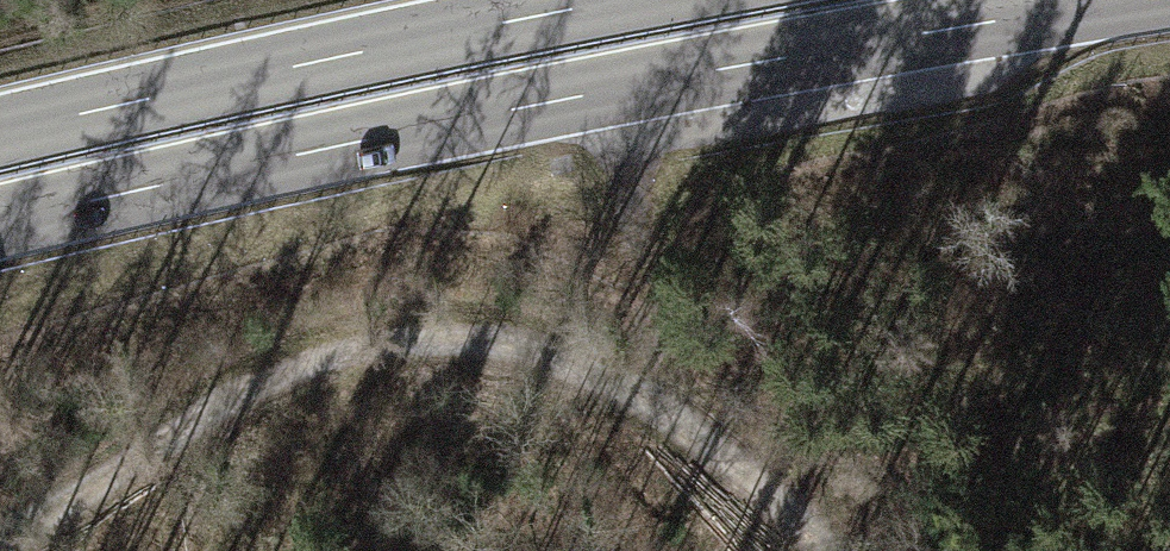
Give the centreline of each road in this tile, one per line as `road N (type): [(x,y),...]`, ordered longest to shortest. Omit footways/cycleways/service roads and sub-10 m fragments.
road 1 (trunk): [(0,223),(583,96),(1128,0)]
road 2 (track): [(0,544),(237,384),(374,335),(501,330),(677,400),(838,550)]
road 3 (trunk): [(624,0),(0,134)]

